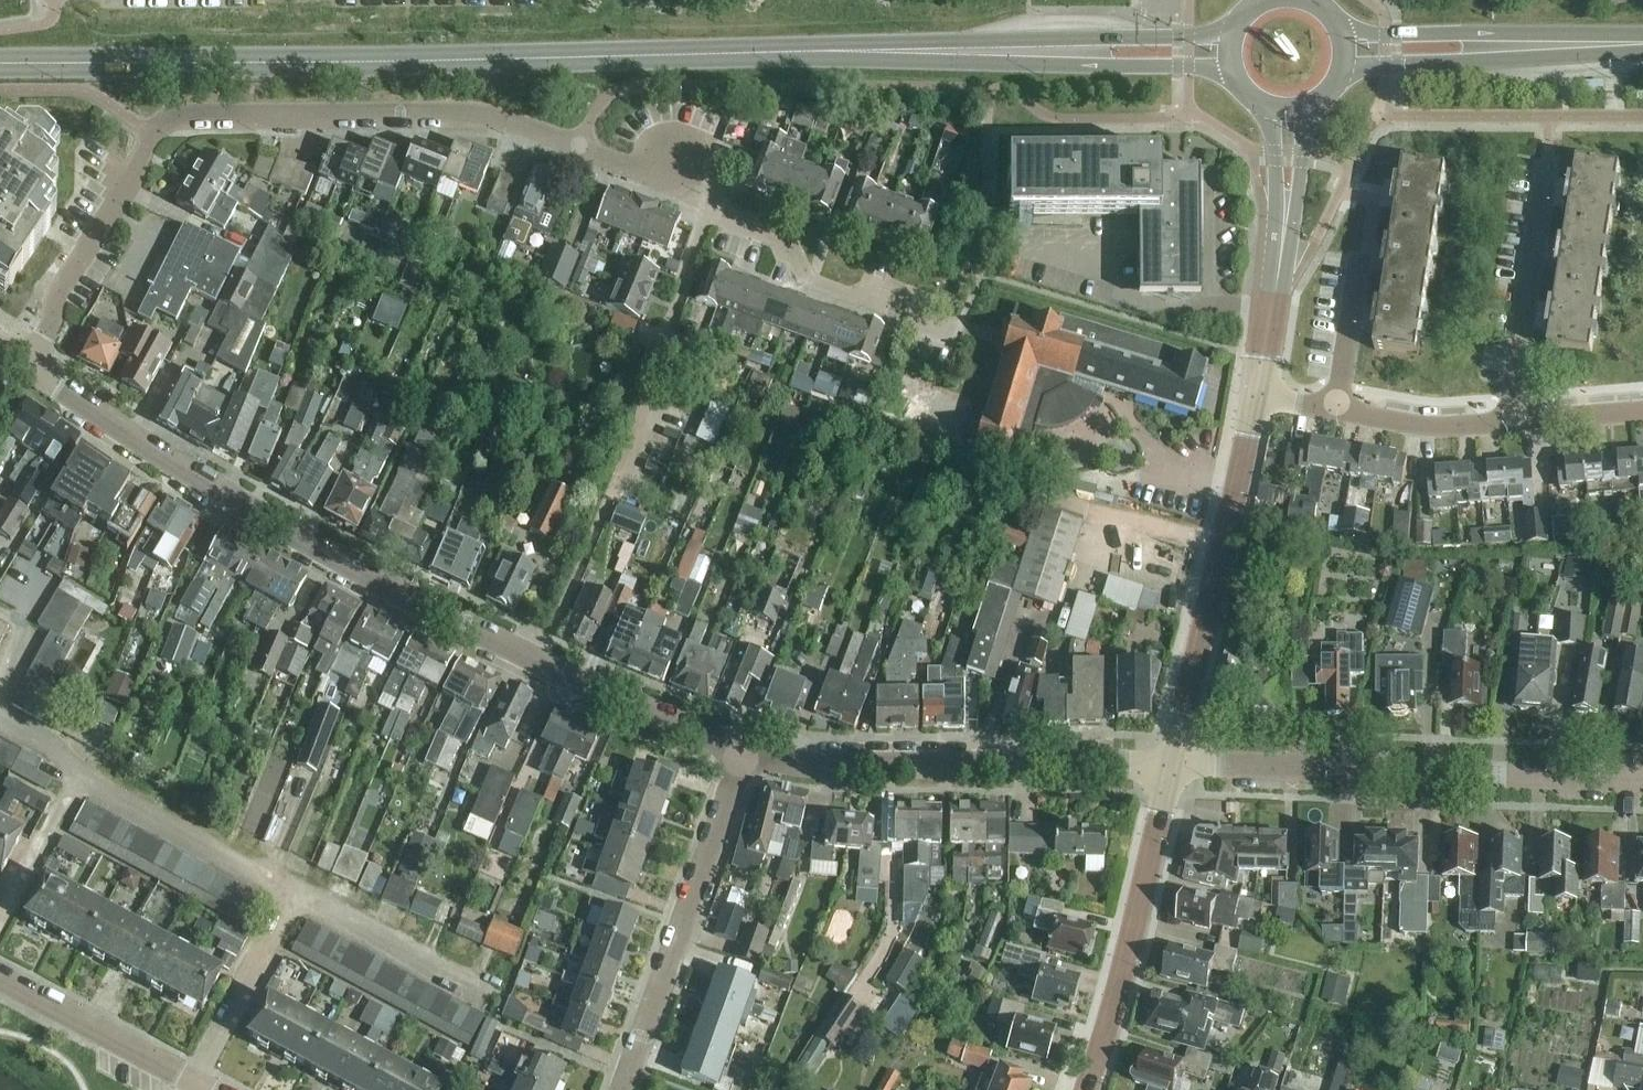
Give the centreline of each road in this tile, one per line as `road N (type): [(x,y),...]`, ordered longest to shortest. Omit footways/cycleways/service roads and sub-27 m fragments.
road 1 (secondary): [(0,65),(1037,53)]
road 2 (residential): [(27,364),(49,331),(58,296),(164,126),(489,118),(662,175),(698,173),(716,196),(708,215)]
road 3 (unclassified): [(744,754),(574,681),(263,519),(27,364)]
road 4 (unclassified): [(1642,781),(1174,765)]
road 5 (unclassified): [(1174,765),(813,768),(744,754)]
road 6 (tertiary): [(1174,765),(1257,394)]
road 7 (residential): [(744,754),(624,1089)]
road 8 (tertiary): [(1084,1089),(1174,765)]
road 9 (residential): [(708,215),(615,480)]
road 10 (secondary): [(1343,71),(1611,44)]
road 11 (secondary): [(1611,44),(1342,32)]
road 12 (residential): [(1549,162),(1518,426)]
road 13 (residential): [(921,305),(886,294),(873,303),(803,277),(789,247),(708,215)]
road 14 (residential): [(81,776),(296,896)]
road 15 (residential): [(197,1088),(0,982)]
road 16 (residential): [(197,1088),(296,896)]
road 17 (residential): [(1371,201),(1337,412)]
road 18 (residential): [(296,896),(481,993)]
road 19 (secondary): [(1037,53),(1119,67),(1235,69)]
road 20 (secondary): [(1233,34),(1116,39),(1037,53)]
road 21 (tertiary): [(1275,297),(1291,256),(1308,107)]
road 22 (tertiary): [(1270,110),(1275,297)]
road 23 (residential): [(1337,412),(1432,428),(1518,426)]
road 24 (residential): [(0,931),(81,776)]
road 25 (residential): [(1518,426),(1642,415)]

